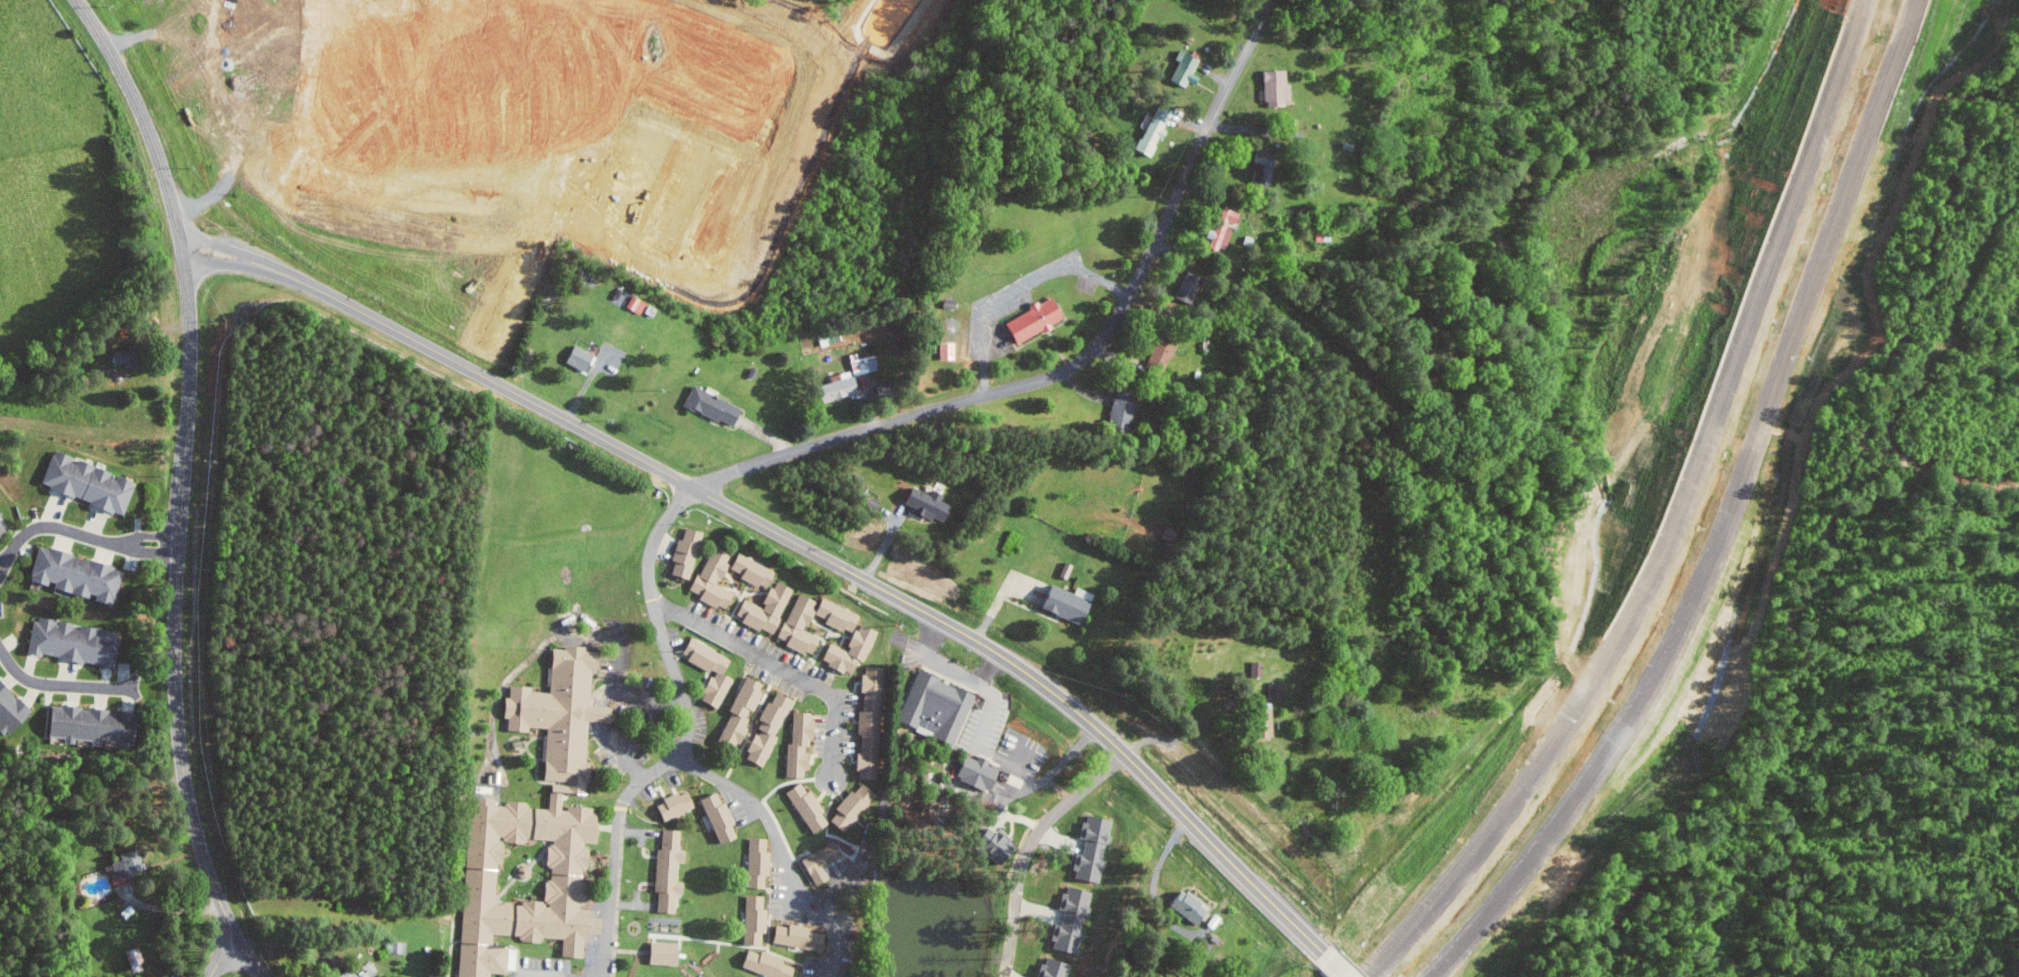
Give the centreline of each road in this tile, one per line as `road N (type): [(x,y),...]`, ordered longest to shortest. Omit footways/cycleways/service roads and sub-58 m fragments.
road 1 (tertiary): [(1330,959),(1097,729),(998,654),(276,270)]
road 2 (motorway): [(1860,0),(1721,402),(1650,575),(1534,777),(1373,976)]
road 3 (motorway): [(1433,976),(1571,802),(1689,594),(1762,417),(1906,0)]
road 4 (residential): [(692,487),(1039,381),(1086,357),(1119,314),(1276,0)]
road 5 (secondary): [(263,976),(215,891),(186,792),(176,712),(176,587)]
road 6 (residential): [(1125,755),(1034,838),(1003,976)]
road 7 (secondary): [(182,248),(153,141),(103,40)]
road 8 (secondary): [(176,587),(189,397)]
road 9 (secondary): [(189,397),(182,248)]

